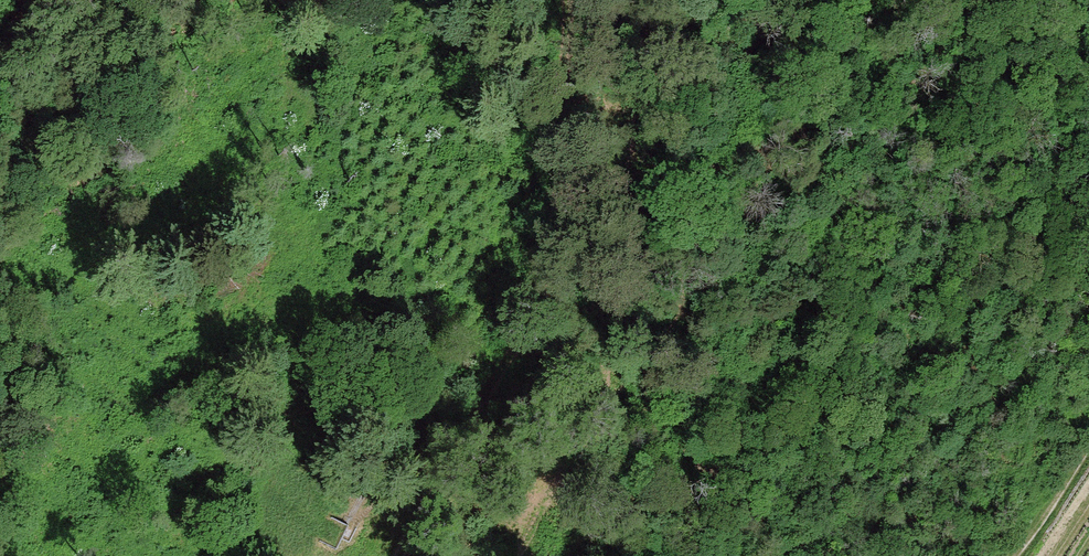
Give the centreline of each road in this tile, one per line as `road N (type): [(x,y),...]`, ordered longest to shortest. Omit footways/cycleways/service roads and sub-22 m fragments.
road 1 (track): [(403,555),(457,442),(547,291),(576,66),(573,0)]
road 2 (track): [(184,0),(64,145),(0,278)]

